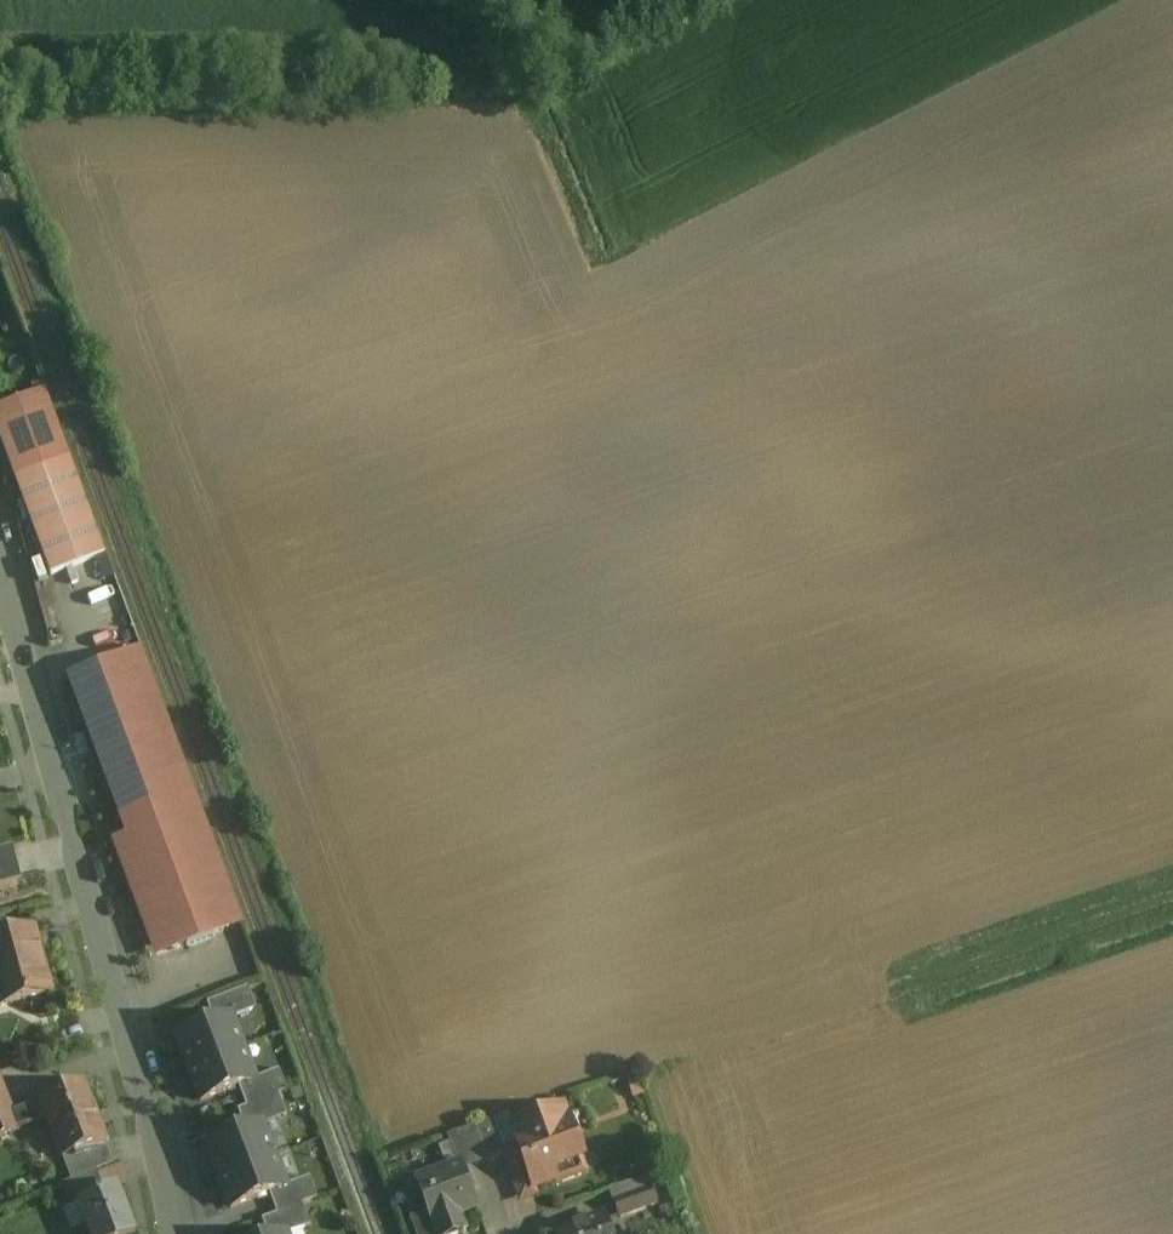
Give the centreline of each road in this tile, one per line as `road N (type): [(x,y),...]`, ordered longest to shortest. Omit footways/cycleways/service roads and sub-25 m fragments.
road 1 (residential): [(173,1233),(0,567)]

